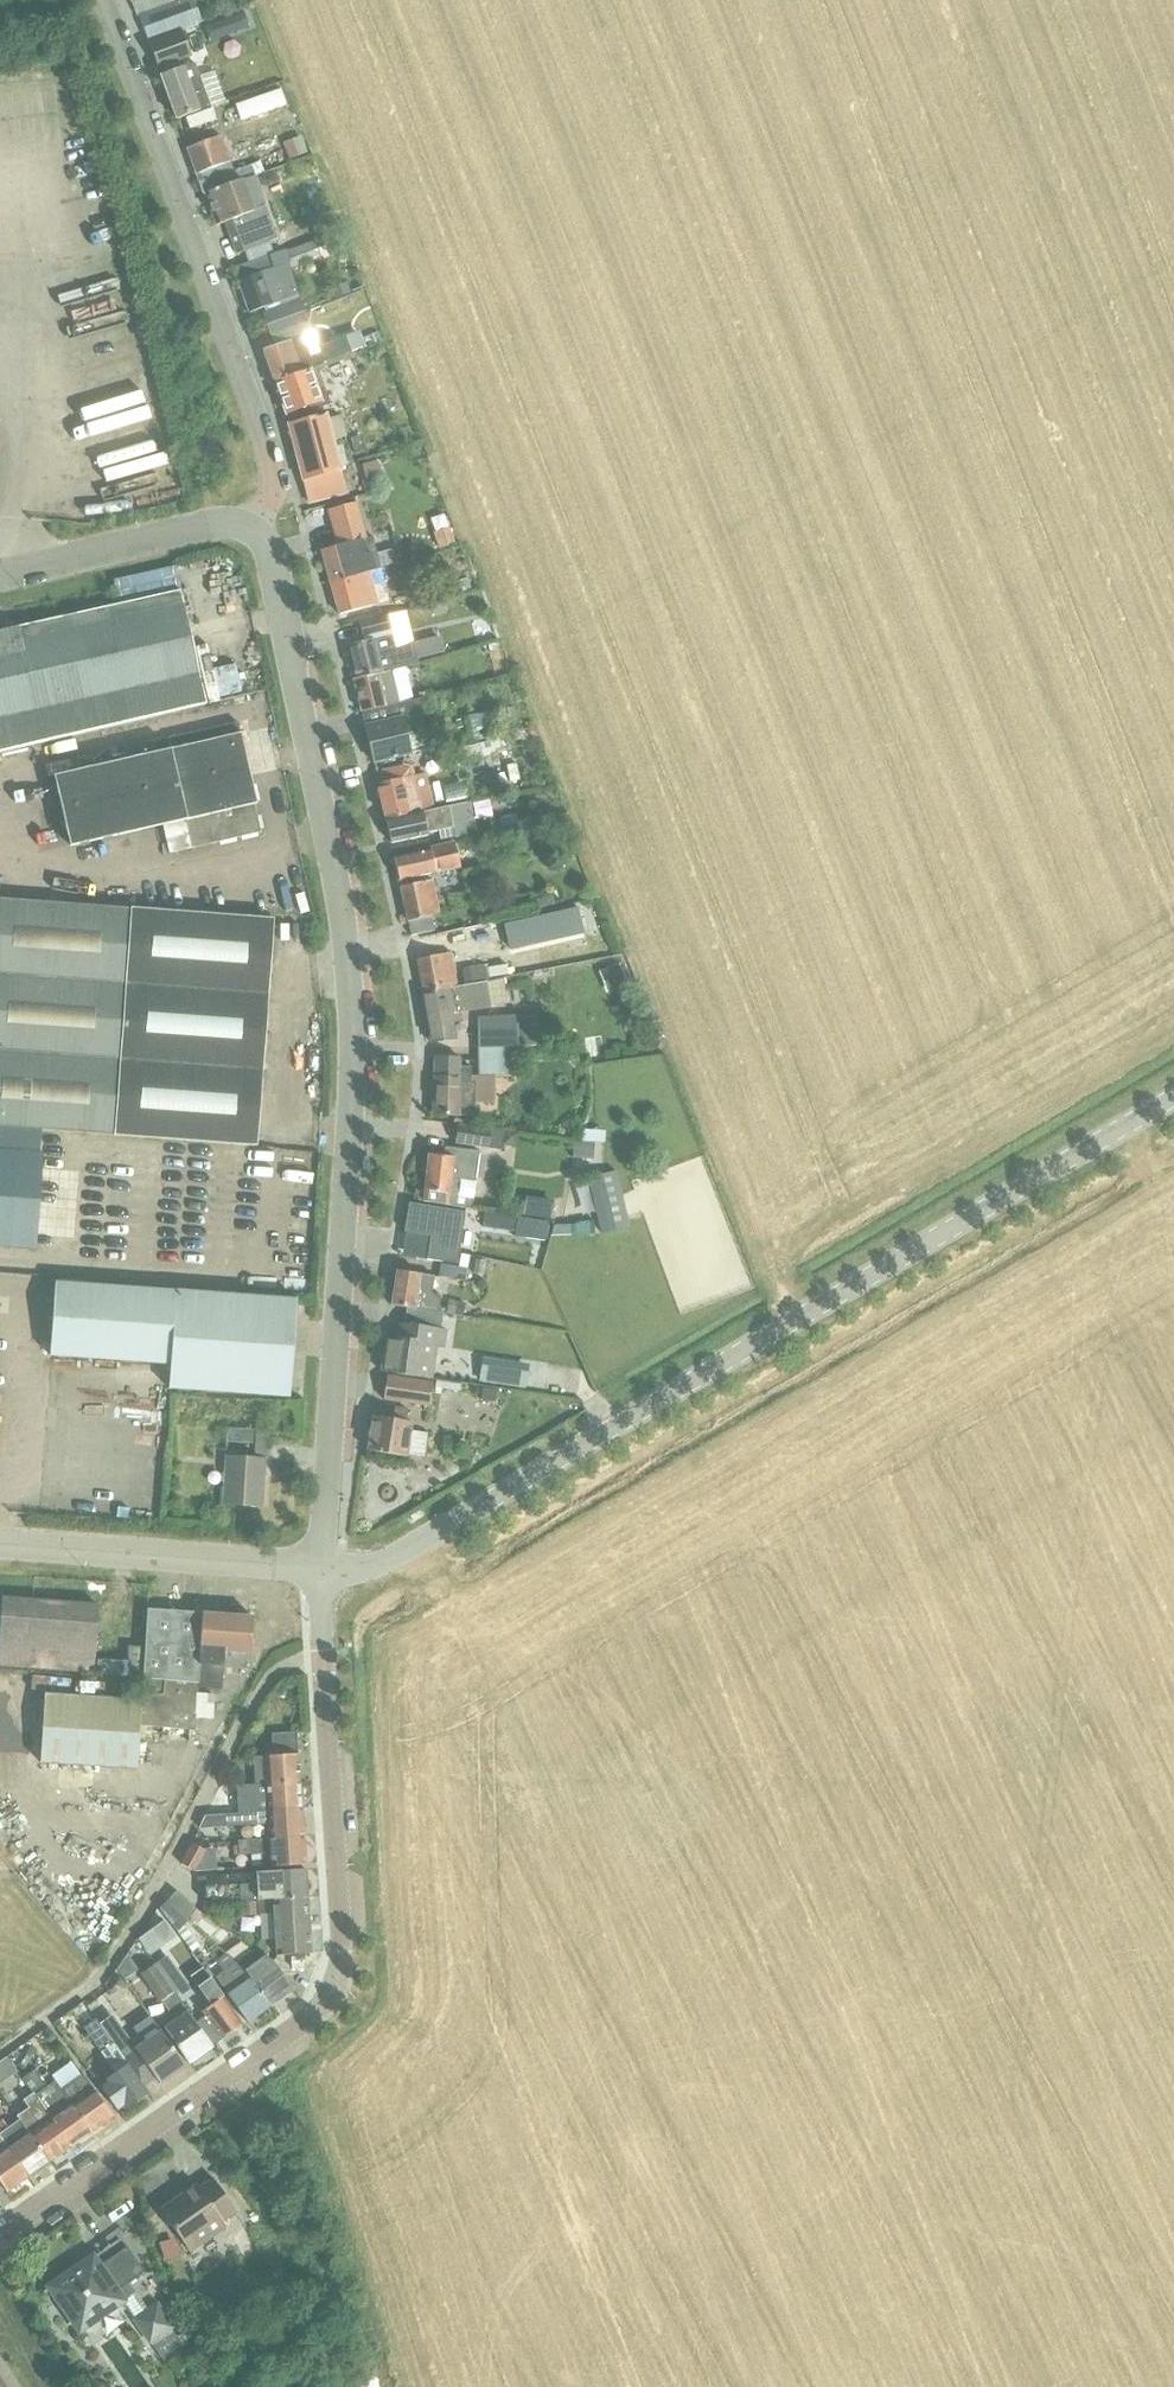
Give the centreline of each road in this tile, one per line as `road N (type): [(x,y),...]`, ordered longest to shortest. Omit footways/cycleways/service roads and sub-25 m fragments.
road 1 (residential): [(322,1568),(354,1079),(352,999),(341,906),(260,531)]
road 2 (unclassified): [(461,1522),(1173,1099)]
road 3 (residential): [(0,2234),(309,2019),(338,1986),(344,1949),(320,1660)]
road 4 (residential): [(260,531),(275,482),(257,417),(100,0)]
road 5 (unclassified): [(322,1568),(0,1545)]
road 6 (unclassified): [(0,571),(215,523),(260,531)]
road 7 (residential): [(322,1568),(408,1553),(461,1522)]

